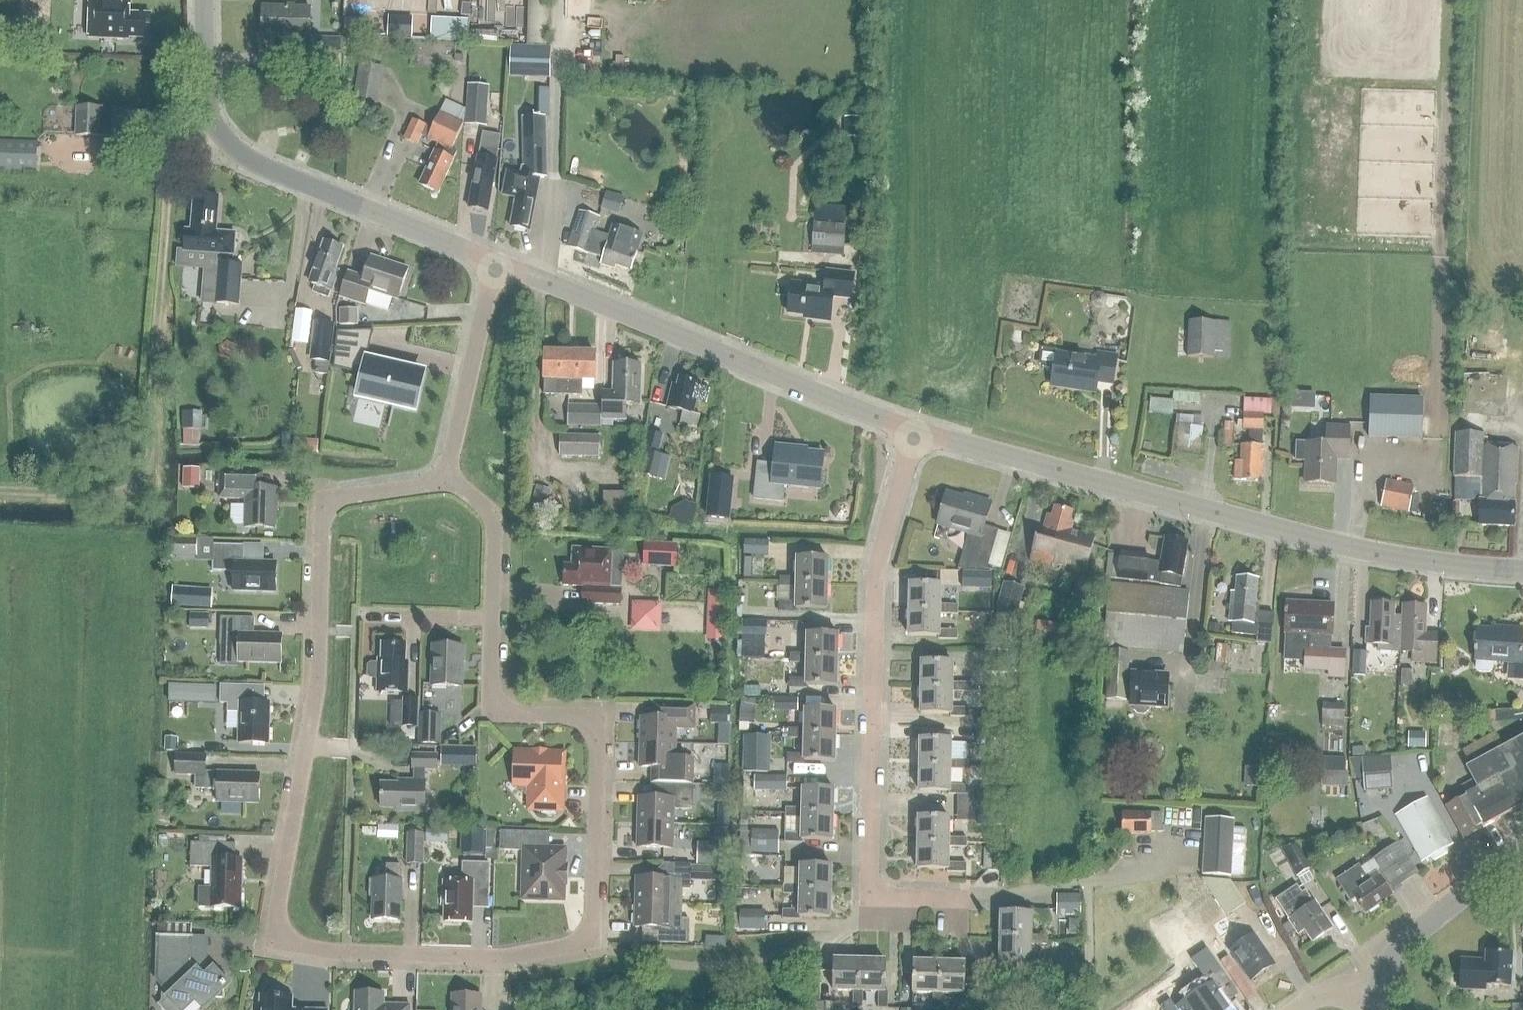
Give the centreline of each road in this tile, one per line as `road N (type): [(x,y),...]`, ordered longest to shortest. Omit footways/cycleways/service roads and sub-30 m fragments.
road 1 (residential): [(444,481),(339,497),(322,522),(317,682),(277,909),(280,932),(299,946),(503,957),(582,941),(592,925),(595,731),(579,718),(506,712),(493,696),(494,524),(460,488)]
road 2 (residential): [(1087,881),(947,898),(872,890),(877,565),(916,430)]
road 3 (tertiary): [(1522,571),(1378,553),(916,430)]
road 4 (tertiary): [(916,430),(497,262)]
road 5 (tertiary): [(497,262),(252,166),(229,149),(205,104),(206,0)]
road 6 (residential): [(497,262),(444,481)]
road 7 (tertiary): [(1376,988),(1399,946),(1522,856)]

